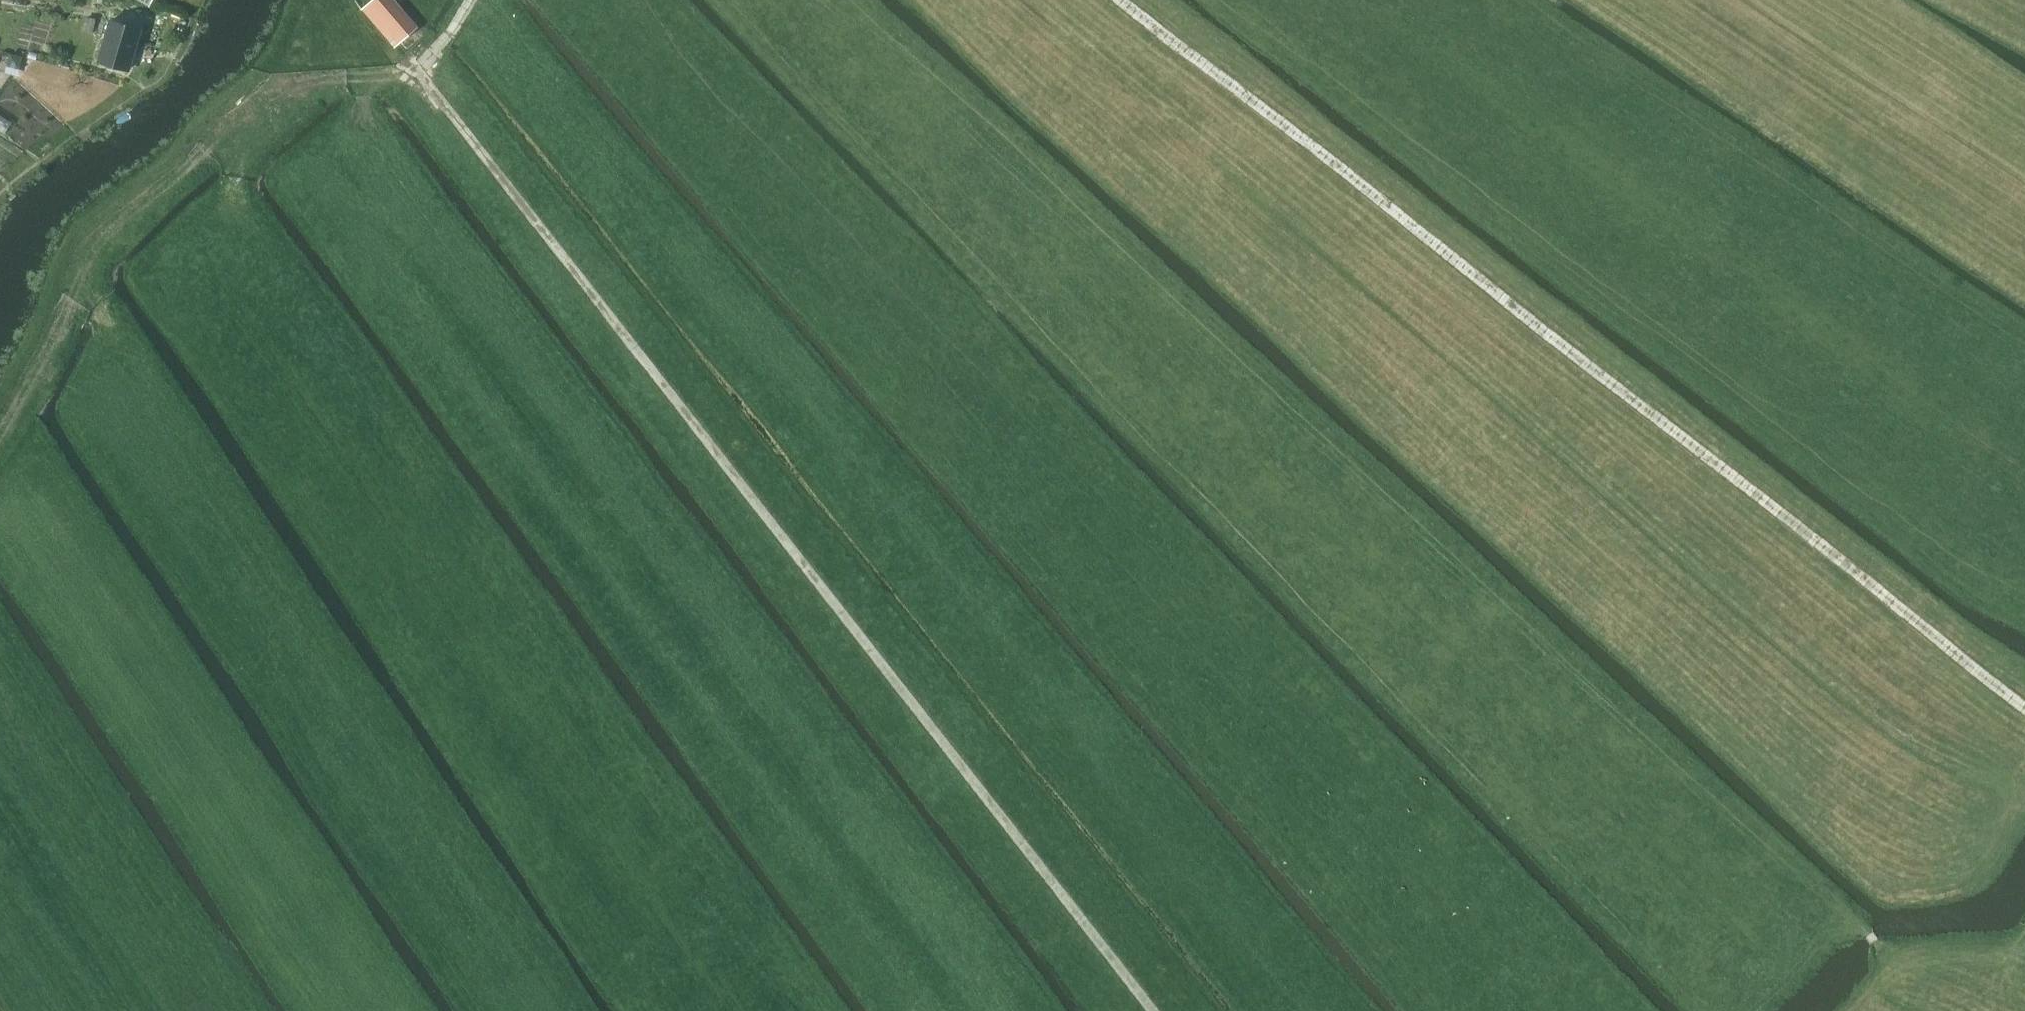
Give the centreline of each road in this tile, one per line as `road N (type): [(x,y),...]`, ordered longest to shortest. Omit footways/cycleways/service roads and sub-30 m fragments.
road 1 (track): [(403,49),(1153,1010)]
road 2 (track): [(2024,709),(1118,0)]
road 3 (track): [(418,72),(306,83),(242,117),(98,243),(0,437)]

